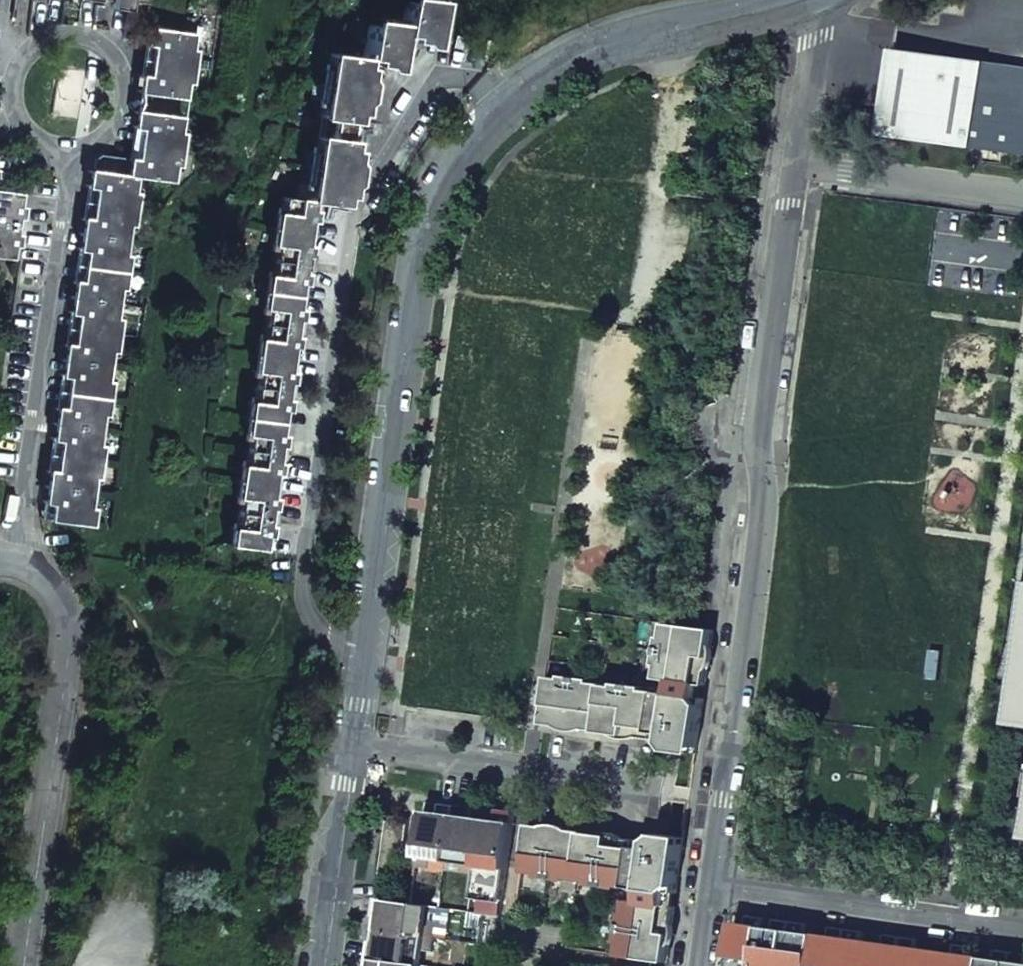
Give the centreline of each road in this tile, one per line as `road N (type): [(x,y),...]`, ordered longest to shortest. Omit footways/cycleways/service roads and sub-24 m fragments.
road 1 (residential): [(715,885),(766,530),(762,411),(799,161)]
road 2 (residential): [(539,83),(434,93),(353,219),(304,588),(308,610),(328,637),(365,646)]
road 3 (residential): [(365,646),(422,228),(462,154),(539,83)]
road 4 (residential): [(13,561),(47,578),(72,621),(31,965)]
road 5 (residential): [(13,561),(71,180),(66,159)]
road 6 (residential): [(66,159),(26,131),(11,89),(16,67),(49,36),(94,38),(124,71),(123,116),(90,146)]
road 7 (residential): [(1022,923),(715,885)]
road 8 (residential): [(675,28),(641,332)]
road 9 (residential): [(351,747),(651,791)]
road 10 (residential): [(799,161),(1022,194)]
road 11 (residential): [(322,965),(351,747)]
road 12 (residential): [(799,161),(822,0)]
road 13 (residential): [(539,83),(611,46),(675,28)]
road 14 (residential): [(675,28),(811,0)]

